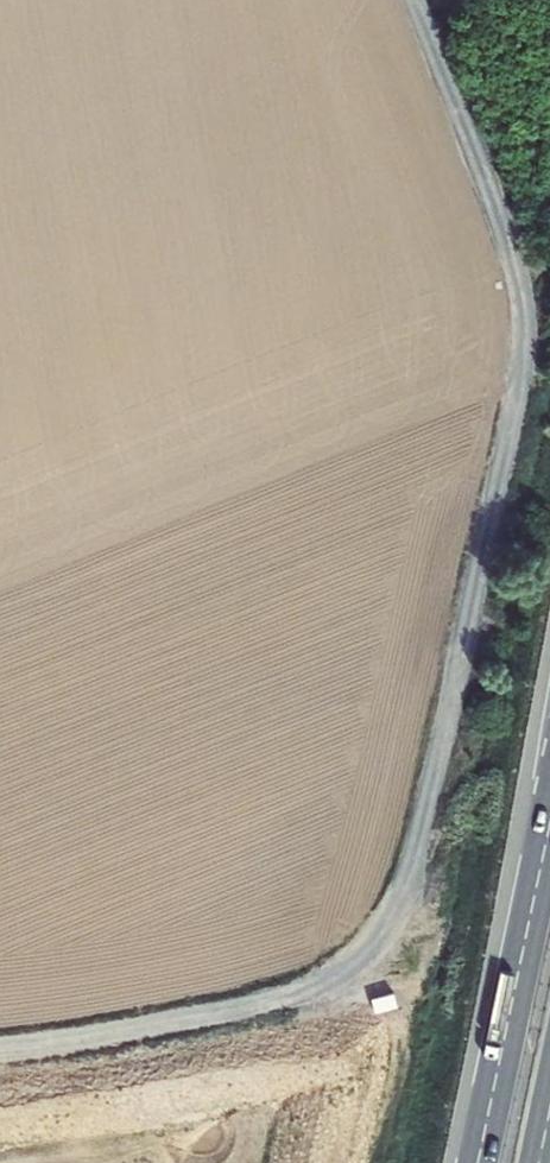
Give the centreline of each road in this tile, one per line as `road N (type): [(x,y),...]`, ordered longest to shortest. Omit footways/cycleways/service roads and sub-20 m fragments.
road 1 (trunk): [(549,817),(475,1162)]

